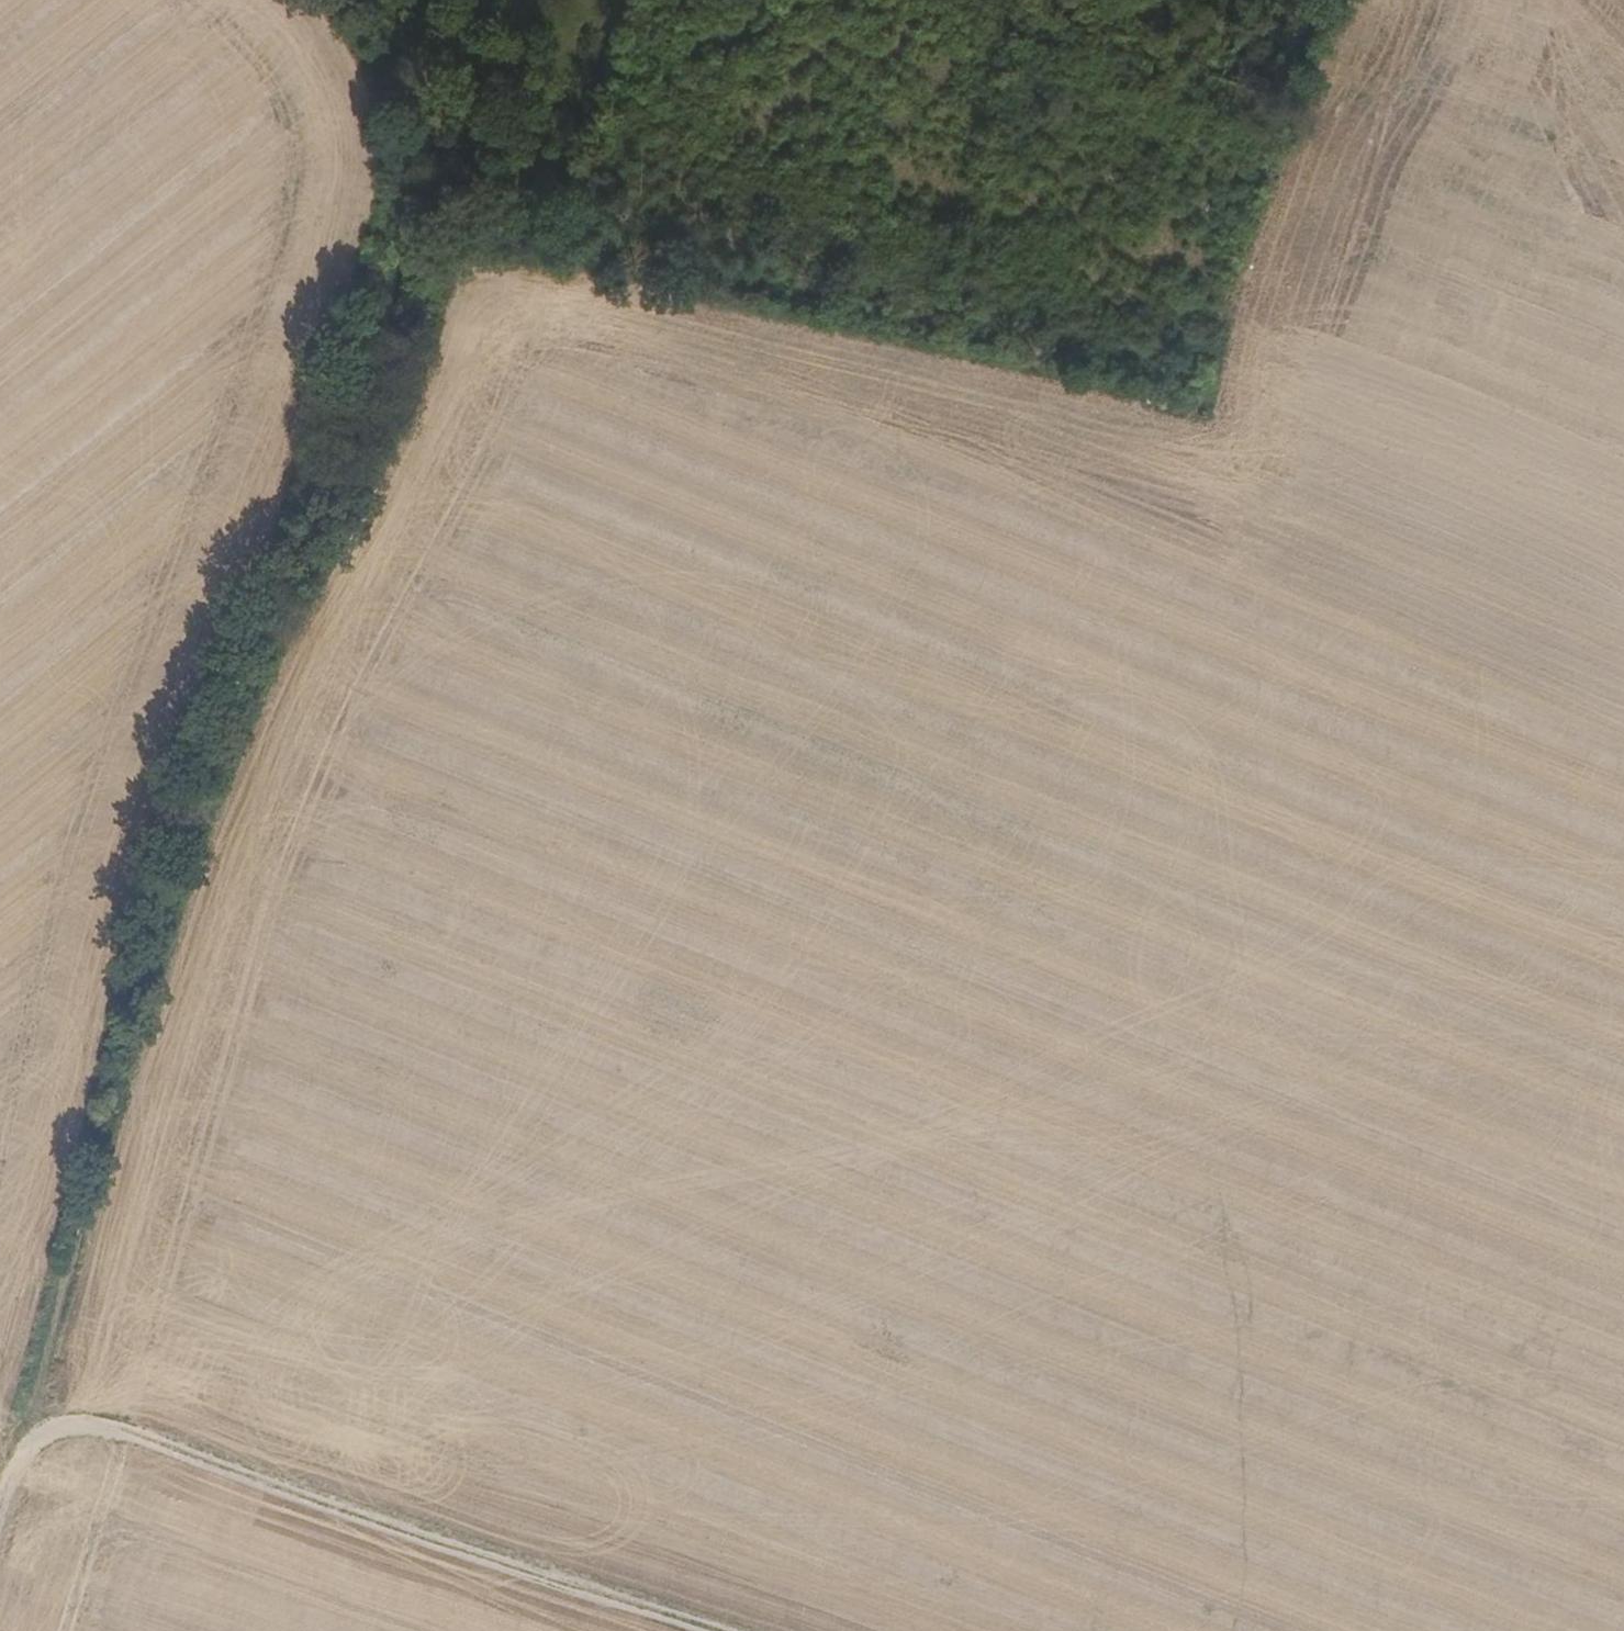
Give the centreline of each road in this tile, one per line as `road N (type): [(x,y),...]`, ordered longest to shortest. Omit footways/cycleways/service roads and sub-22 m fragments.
road 1 (track): [(41,1444),(123,994),(450,190),(369,0)]
road 2 (track): [(41,1444),(101,1432),(704,1630)]

